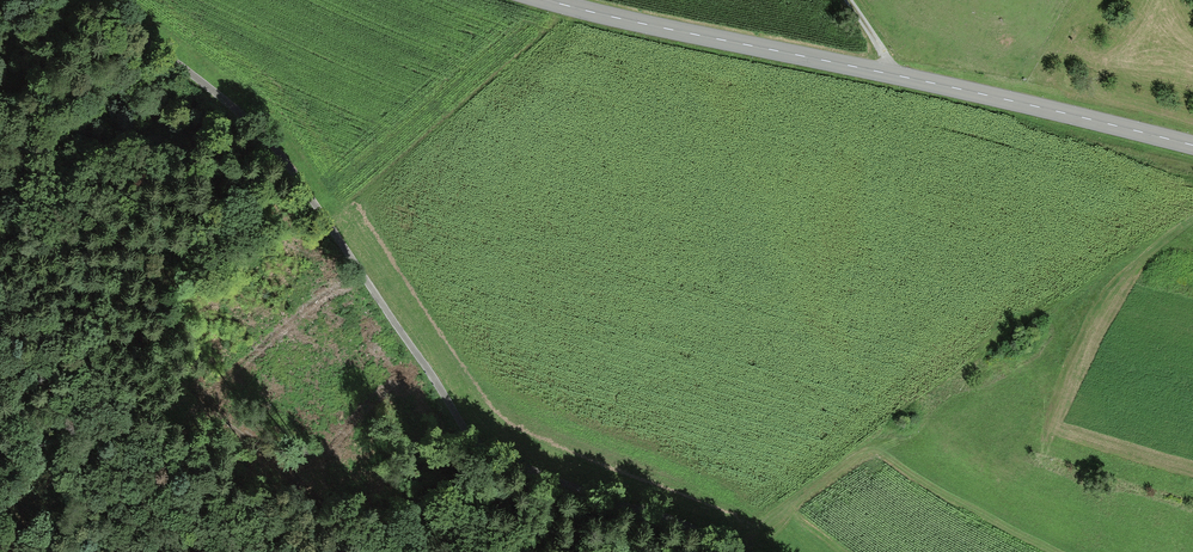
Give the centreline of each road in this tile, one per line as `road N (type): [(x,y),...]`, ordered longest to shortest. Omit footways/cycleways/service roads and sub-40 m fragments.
road 1 (track): [(732,551),(695,530),(484,451),(280,148),(99,0)]
road 2 (tertiary): [(1192,146),(553,0)]

